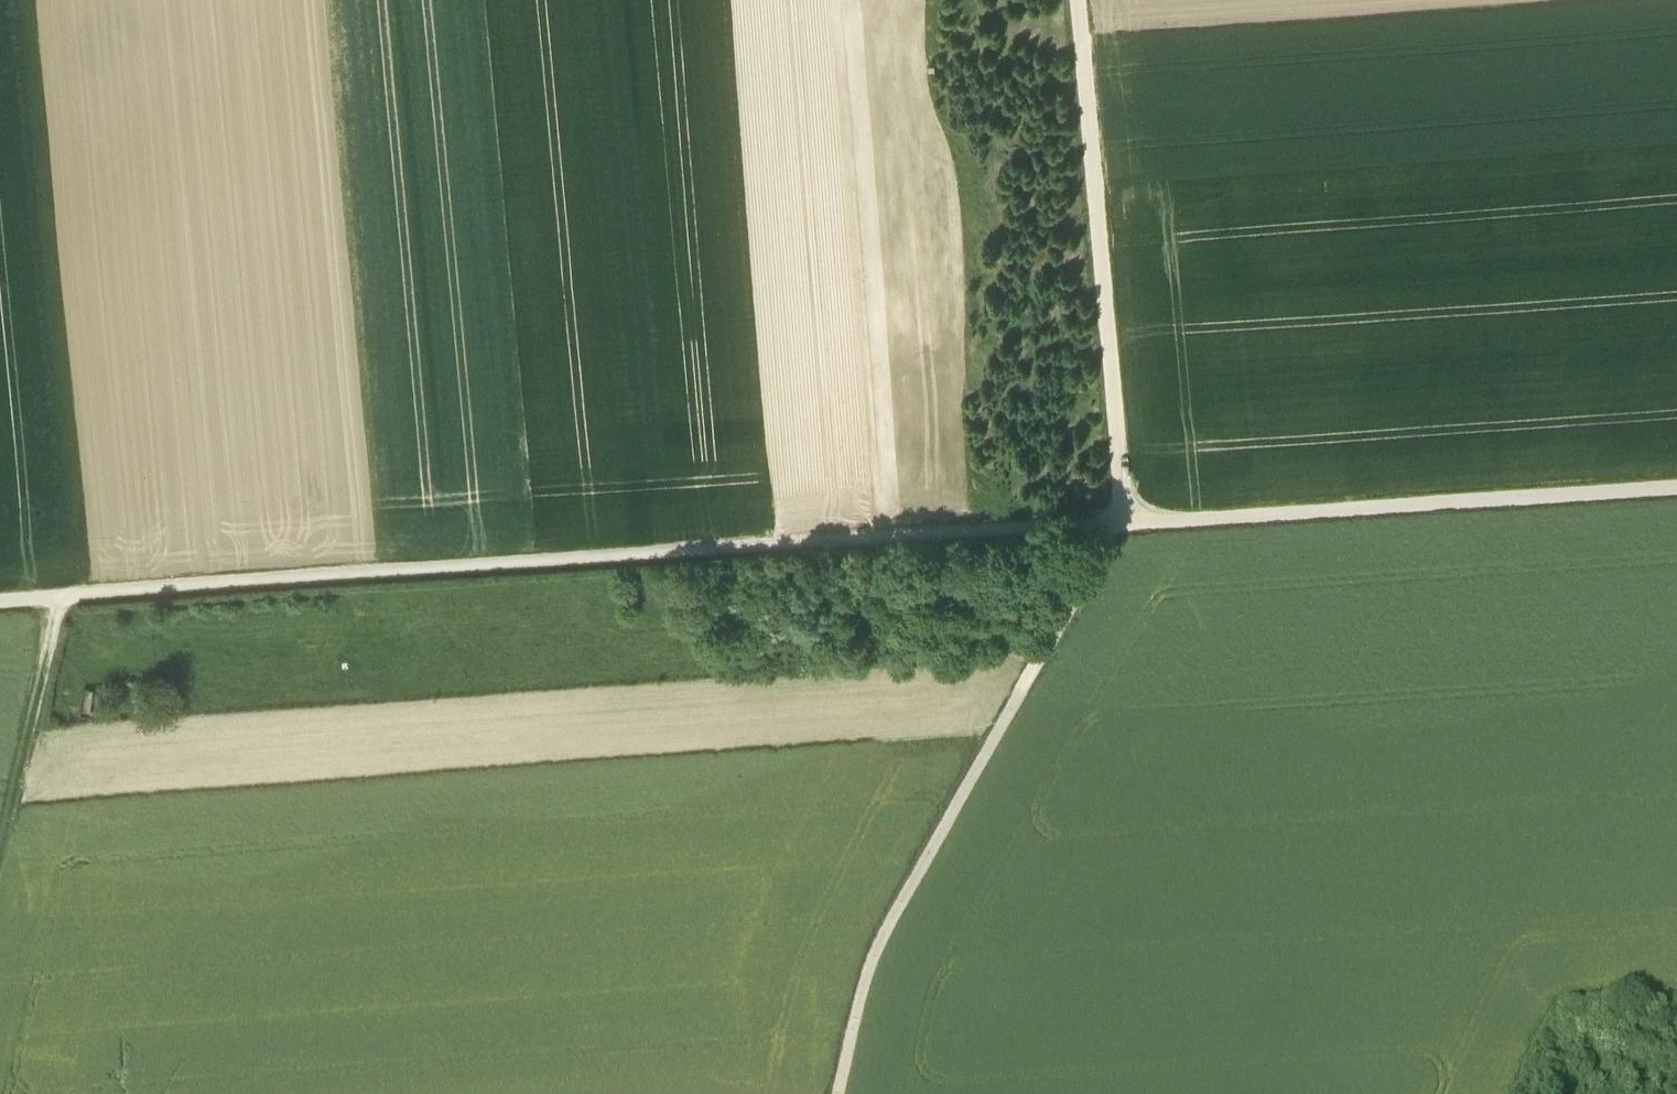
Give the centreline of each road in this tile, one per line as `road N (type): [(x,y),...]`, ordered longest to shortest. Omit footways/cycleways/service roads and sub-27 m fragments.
road 1 (track): [(1117,523),(0,601)]
road 2 (track): [(838,1093),(881,940),(1117,523)]
road 3 (track): [(1676,487),(1117,523)]
road 4 (track): [(1117,523),(1123,494),(1077,0)]
road 5 (track): [(0,896),(62,596)]
road 6 (track): [(1505,1093),(1550,1002),(1676,989)]

